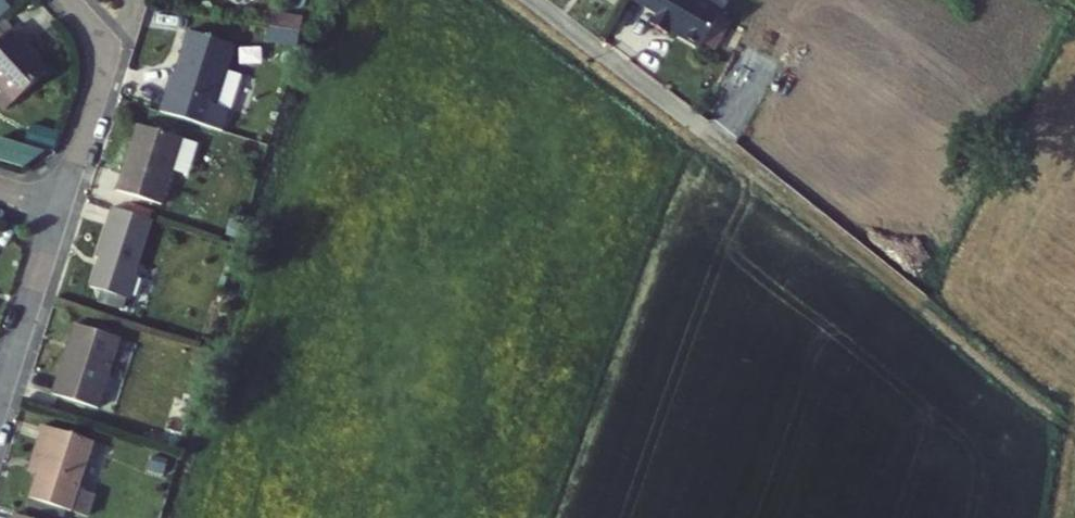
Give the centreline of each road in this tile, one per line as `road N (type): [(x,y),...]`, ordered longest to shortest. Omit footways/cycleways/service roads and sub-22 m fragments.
road 1 (track): [(1058,407),(701,128)]
road 2 (residential): [(61,206),(100,59),(90,28),(65,0)]
road 3 (residential): [(535,0),(701,128)]
road 4 (residential): [(0,397),(61,206)]

